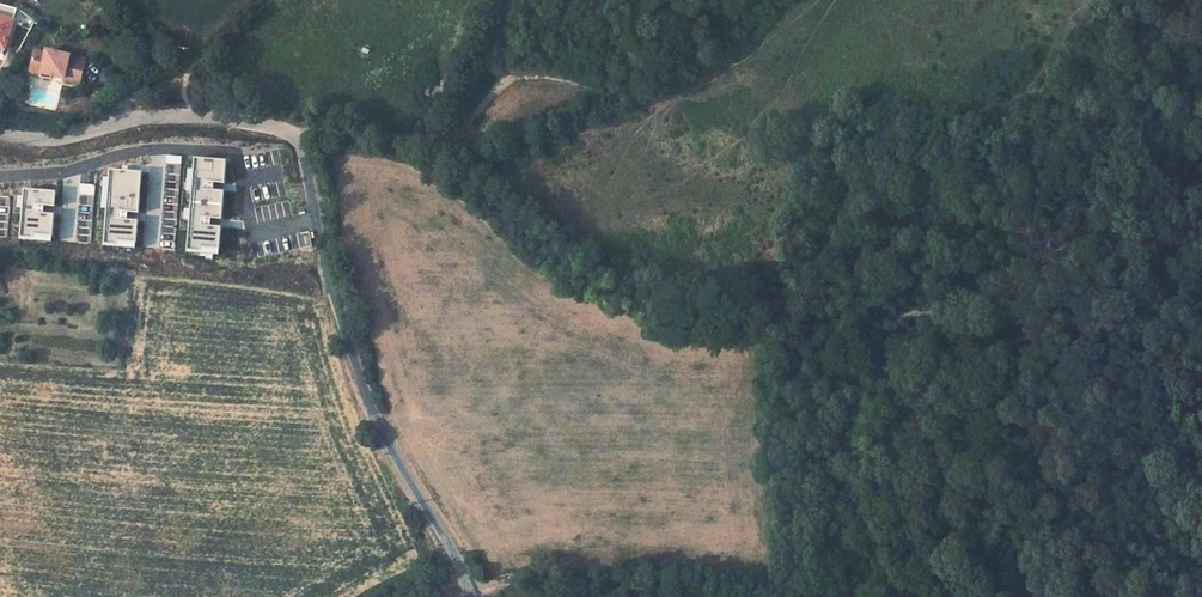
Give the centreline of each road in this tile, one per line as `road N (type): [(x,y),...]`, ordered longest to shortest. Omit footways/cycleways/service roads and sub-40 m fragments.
road 1 (unclassified): [(0,132),(55,137),(152,116),(202,115),(301,133),(334,298),(380,427),(476,596)]
road 2 (track): [(448,140),(562,245),(627,277),(903,311)]
road 3 (track): [(448,140),(513,72),(589,82),(636,73),(740,0)]
road 4 (track): [(301,133),(318,129),(423,153),(448,140)]

